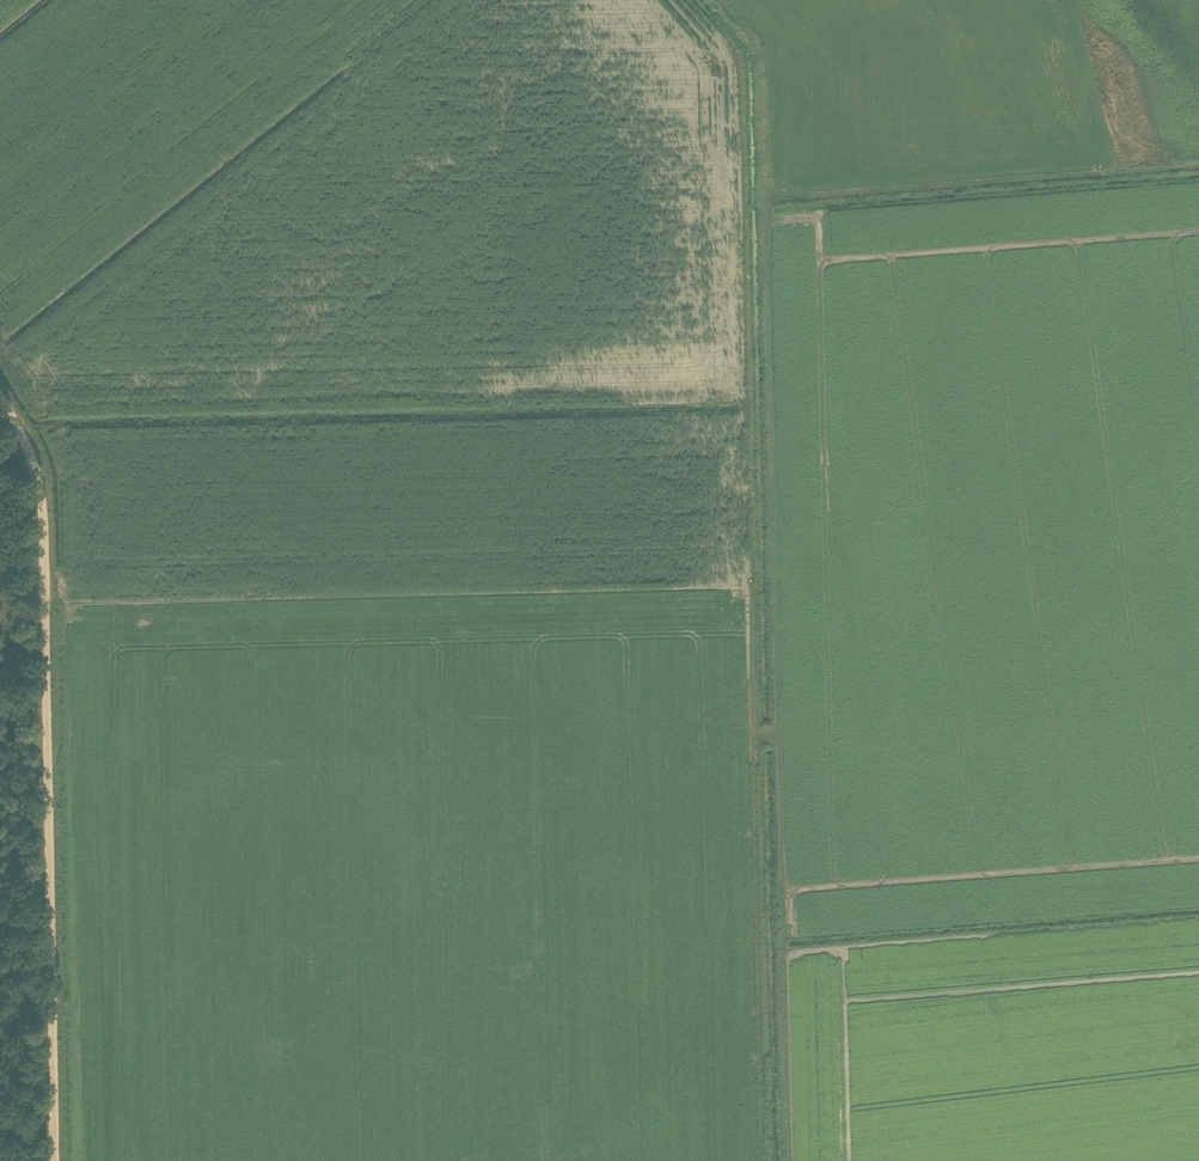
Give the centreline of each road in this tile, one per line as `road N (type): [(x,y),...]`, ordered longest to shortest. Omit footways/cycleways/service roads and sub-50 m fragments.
road 1 (track): [(0,395),(28,439),(48,535),(56,1160)]

